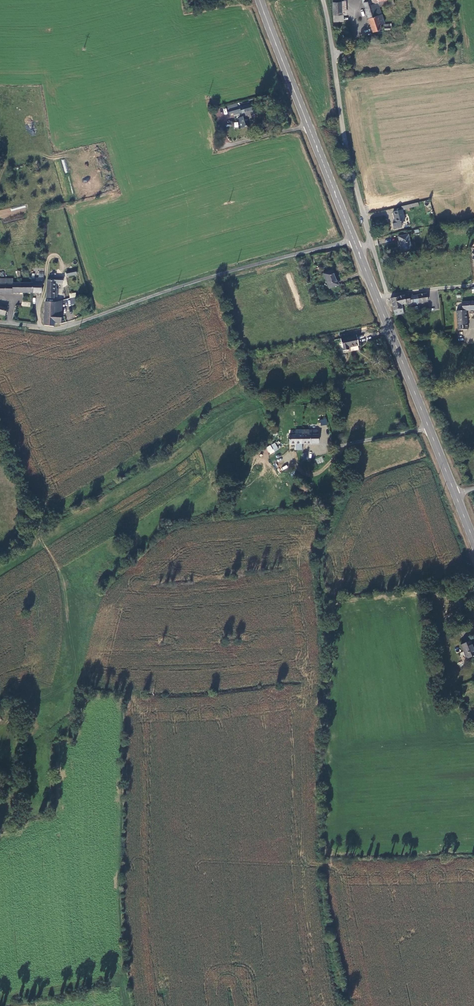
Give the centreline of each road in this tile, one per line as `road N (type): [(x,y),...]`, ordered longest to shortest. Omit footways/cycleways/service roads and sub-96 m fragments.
road 1 (unclassified): [(354,239),(219,272),(65,327),(0,323)]
road 2 (secondary): [(260,0),(354,239)]
road 3 (unclassified): [(371,244),(323,0)]
road 4 (secondary): [(378,301),(455,494)]

